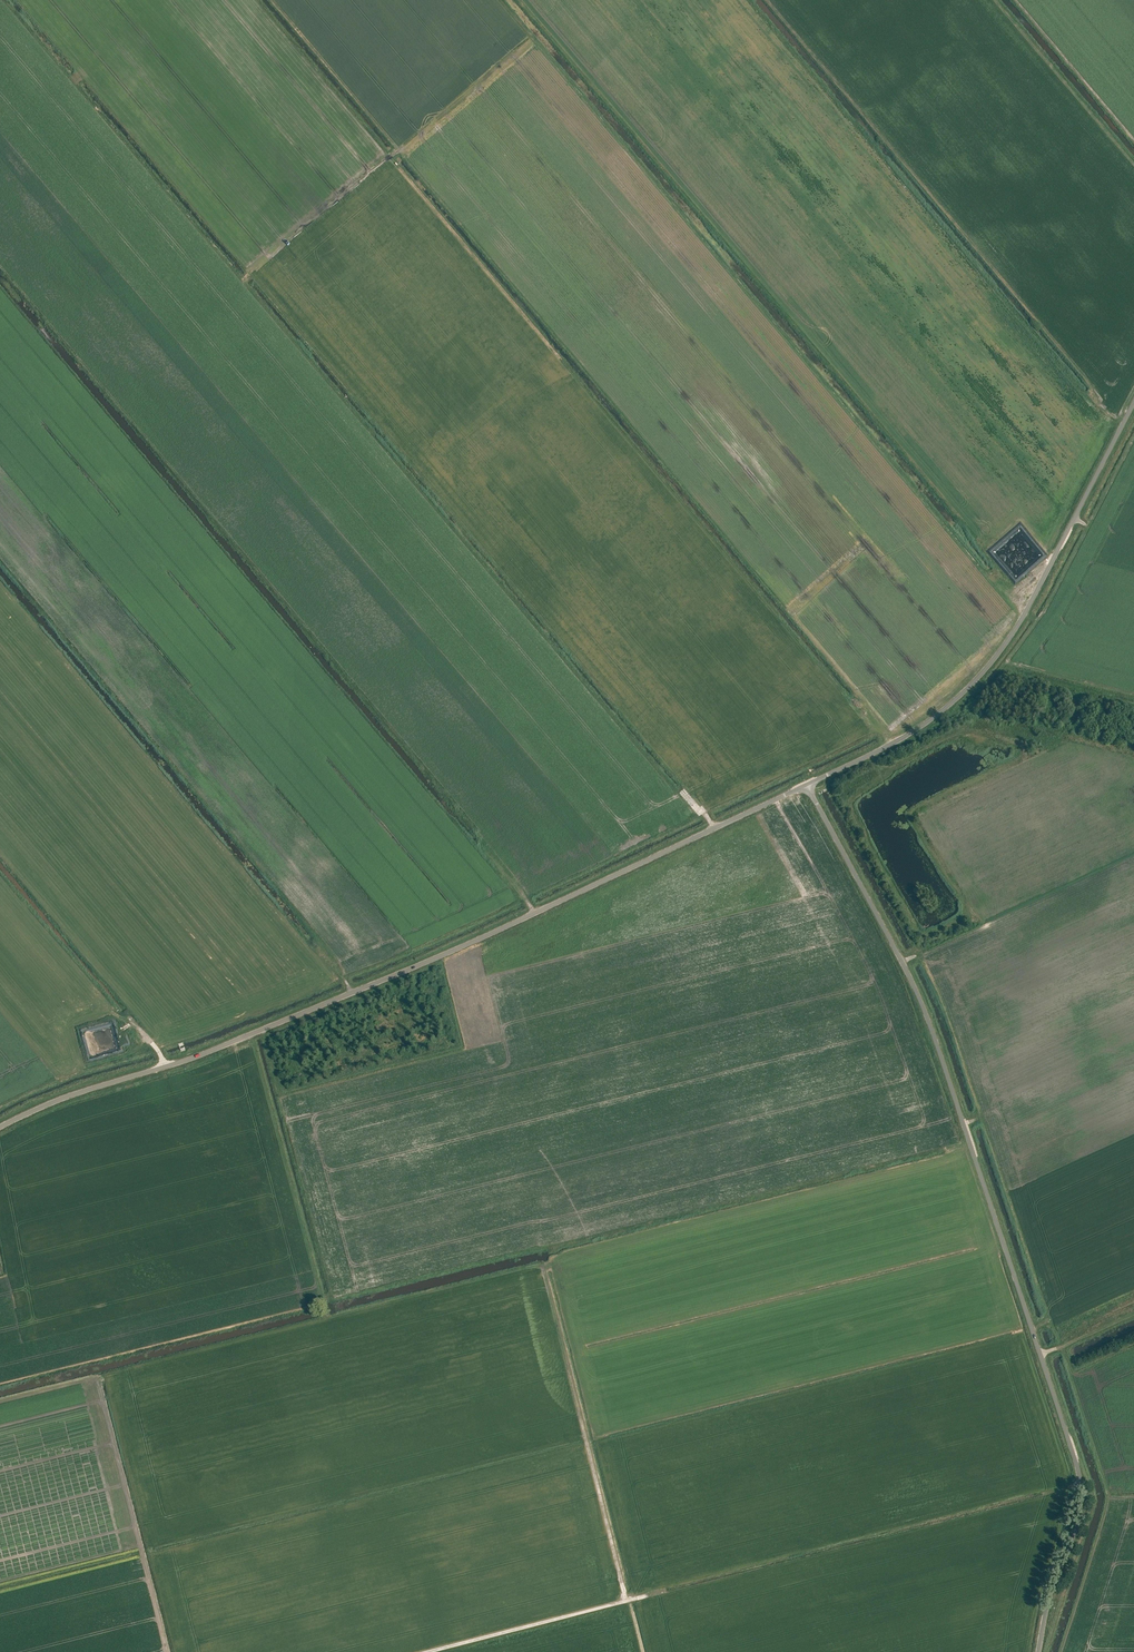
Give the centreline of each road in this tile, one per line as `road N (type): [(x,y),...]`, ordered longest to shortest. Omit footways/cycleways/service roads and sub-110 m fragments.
road 1 (unclassified): [(1038,1651),(1079,1512),(1077,1467),(927,1017),(807,785)]
road 2 (unclassified): [(0,1127),(426,963),(807,785)]
road 3 (unclassified): [(807,785),(919,727),(987,667),(1026,611),(1133,402)]

